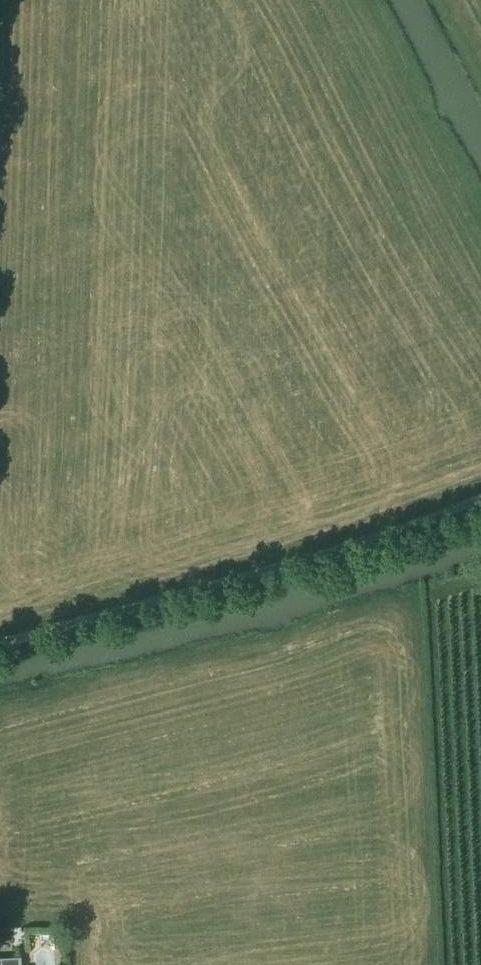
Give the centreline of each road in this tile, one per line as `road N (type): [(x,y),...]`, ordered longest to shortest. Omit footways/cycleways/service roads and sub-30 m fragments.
road 1 (track): [(480,499),(348,547),(0,645)]

